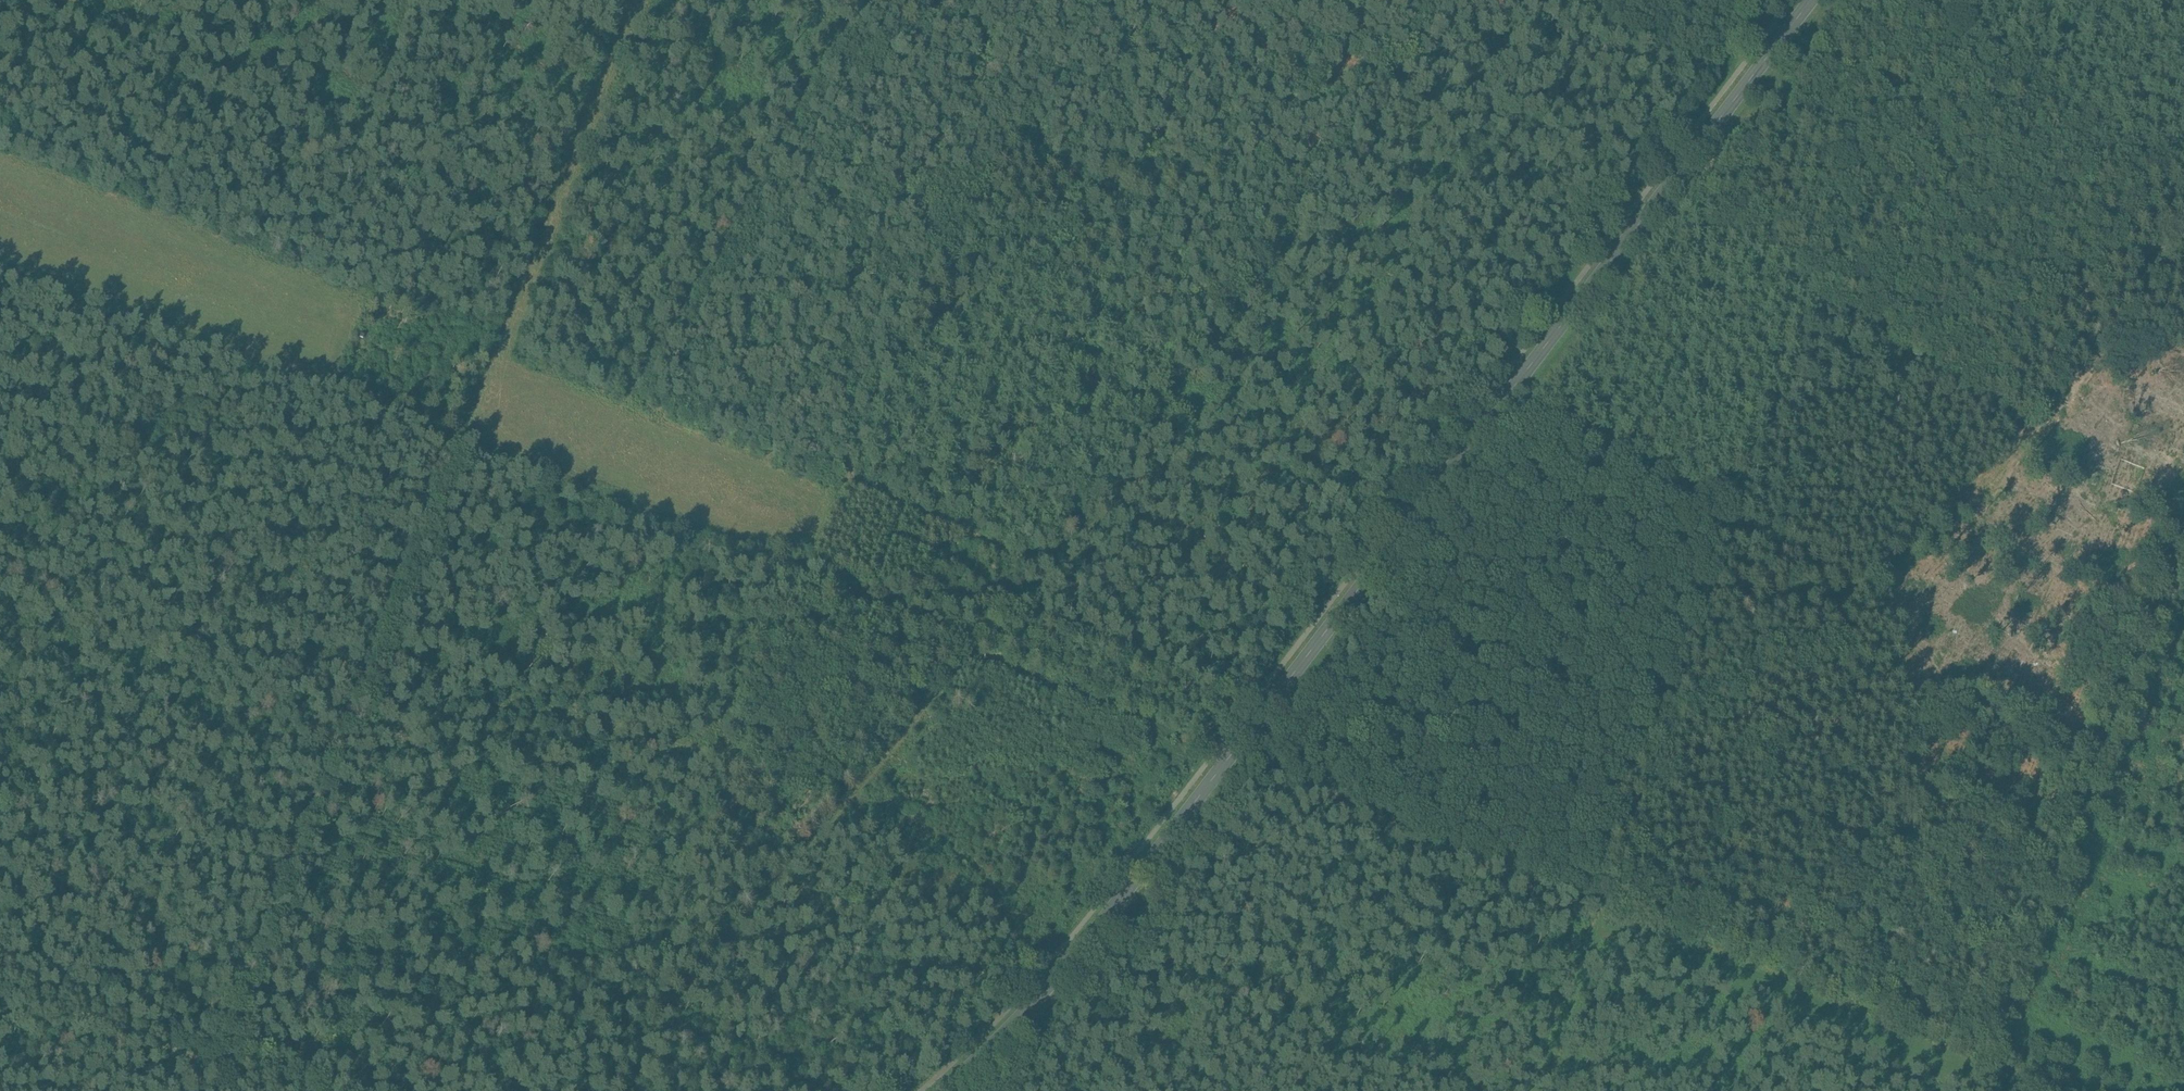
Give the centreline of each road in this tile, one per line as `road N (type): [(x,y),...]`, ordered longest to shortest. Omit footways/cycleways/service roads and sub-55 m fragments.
road 1 (secondary): [(947,1090),(1074,971),(1810,0)]
road 2 (track): [(625,1090),(672,1009),(935,701),(1281,243),(1451,0)]
road 3 (track): [(201,1059),(446,433)]
road 4 (track): [(2183,514),(1976,1045)]
road 5 (track): [(1096,0),(1019,120),(827,487)]
road 6 (track): [(201,1059),(0,987)]
road 7 (track): [(1976,1045),(2092,1090)]

